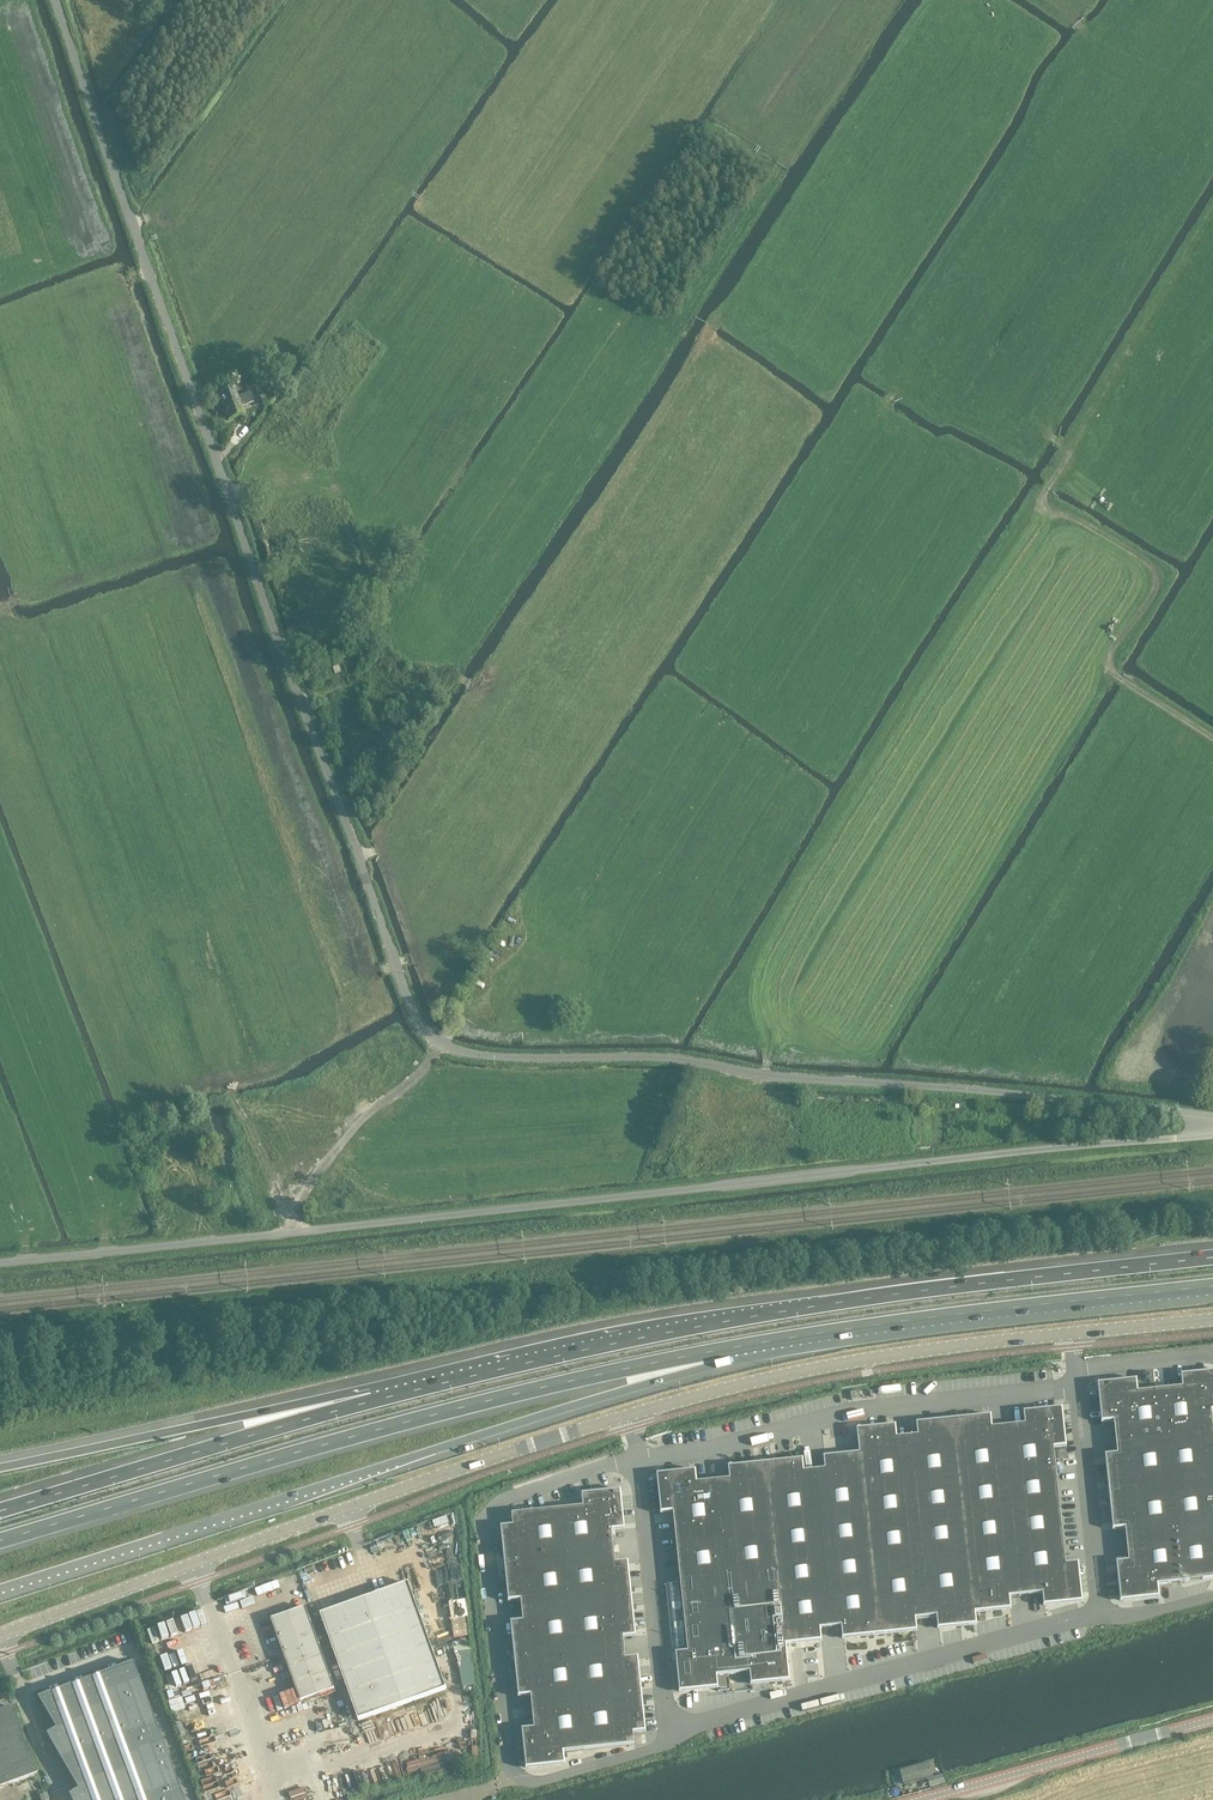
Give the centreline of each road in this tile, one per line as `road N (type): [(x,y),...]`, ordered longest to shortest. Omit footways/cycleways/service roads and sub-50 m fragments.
road 1 (unclassified): [(1212,1121),(1034,1096),(766,1076),(663,1058),(487,1056),(427,1033),(243,550),(51,0)]
road 2 (secondary): [(0,1635),(444,1471),(628,1416),(901,1356),(1212,1321)]
road 3 (unclassified): [(0,1263),(1212,1131)]
road 4 (track): [(1053,317),(1039,428),(1072,452),(755,991),(766,1076),(692,1173),(692,1189)]
road 5 (motorway): [(1212,1258),(811,1306),(372,1401)]
road 6 (motorway): [(0,1593),(637,1387),(727,1348)]
road 7 (motorway): [(0,1540),(475,1403),(727,1348)]
road 8 (motorway): [(727,1348),(1212,1285)]
road 9 (motorway): [(372,1401),(0,1511)]
road 10 (motorway): [(372,1401),(256,1413),(0,1469)]
road 11 (track): [(1043,502),(1155,567),(1153,594),(1107,664),(1212,737)]
road 12 (track): [(0,933),(103,1219),(107,1252)]
road 13 (tertiary): [(919,1799),(1212,1721)]
road 14 (track): [(300,0),(144,218),(130,225)]
road 15 (track): [(298,1232),(294,1212),(358,1117),(408,1084),(438,1043)]

